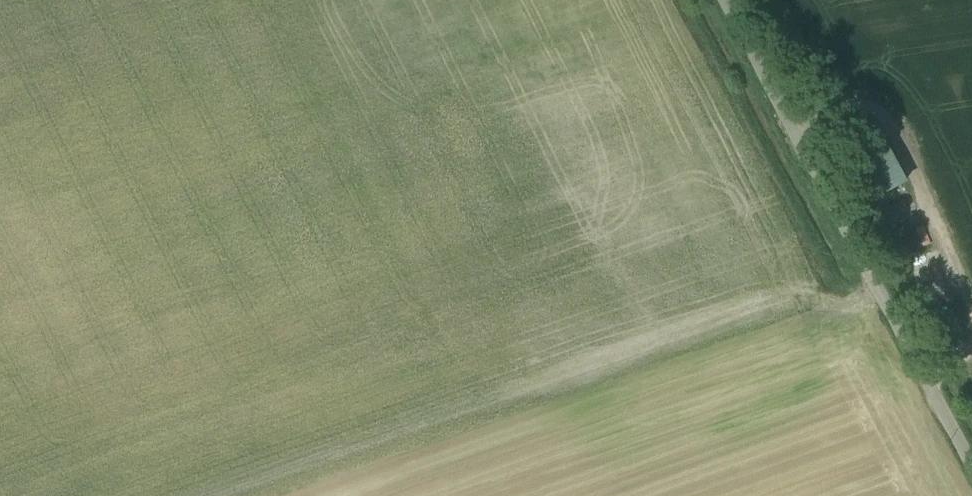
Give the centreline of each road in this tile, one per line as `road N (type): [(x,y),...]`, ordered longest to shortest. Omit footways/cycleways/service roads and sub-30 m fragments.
road 1 (unclassified): [(971,458),(732,0)]

